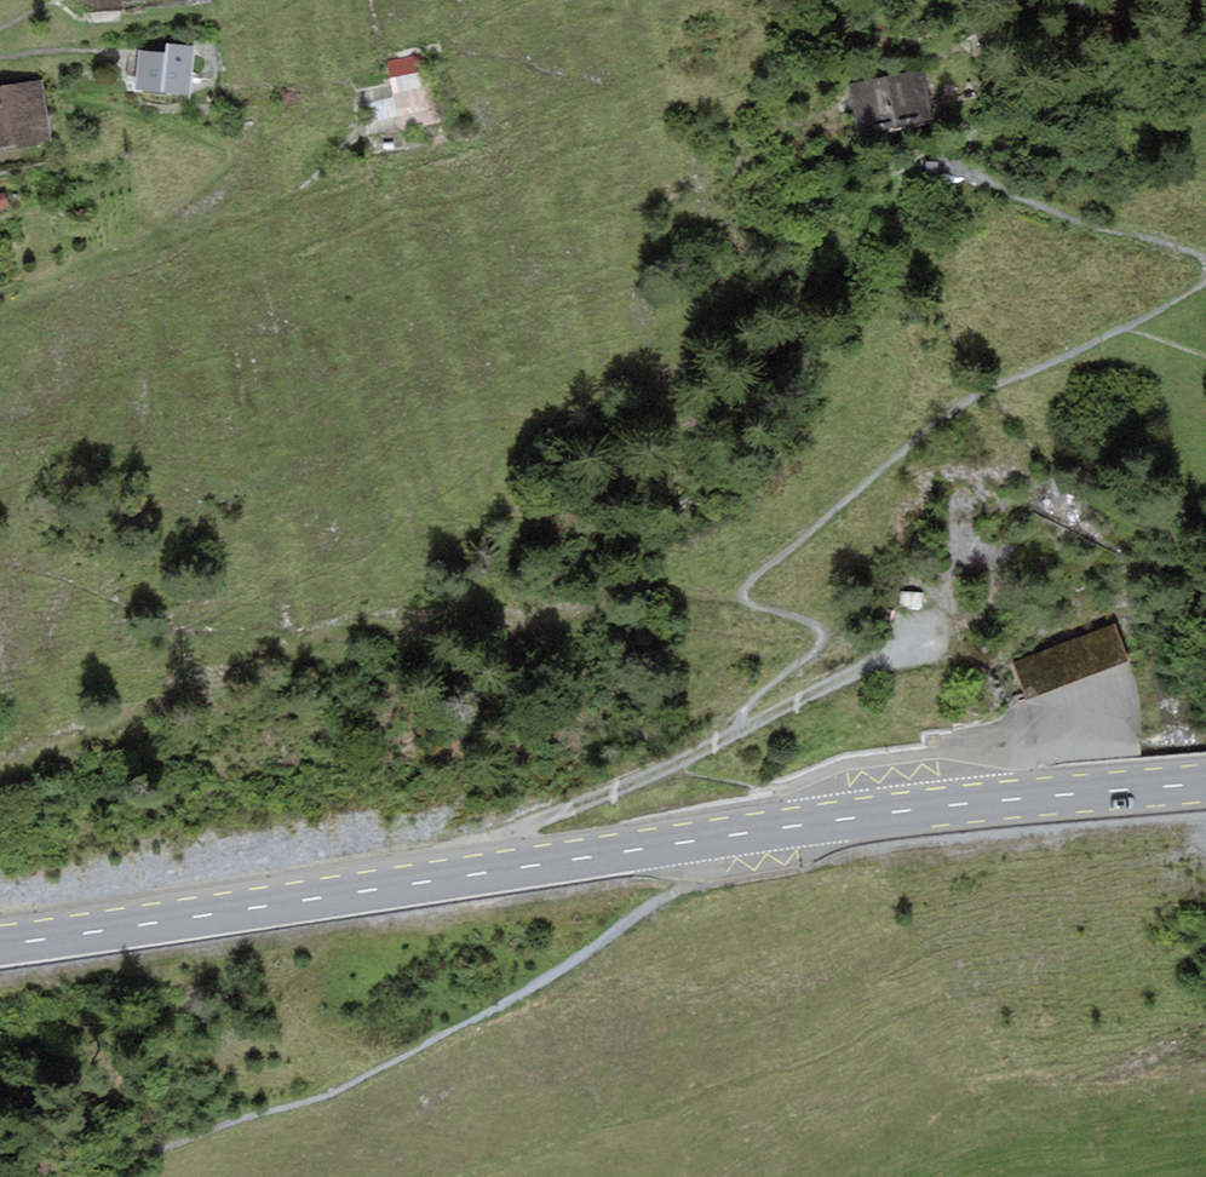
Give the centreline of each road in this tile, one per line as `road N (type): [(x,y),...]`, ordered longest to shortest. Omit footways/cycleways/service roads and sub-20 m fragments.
road 1 (primary): [(1205,784),(925,808),(0,945)]
road 2 (track): [(790,674),(782,652),(747,639),(685,633),(0,718)]
road 3 (track): [(790,674),(831,634),(734,604),(951,411),(1142,324),(1205,283)]
road 4 (track): [(34,105),(99,106),(220,144),(229,166),(136,255),(0,301)]
road 5 (track): [(387,117),(296,200),(136,255)]
road 6 (track): [(1205,247),(937,161)]

